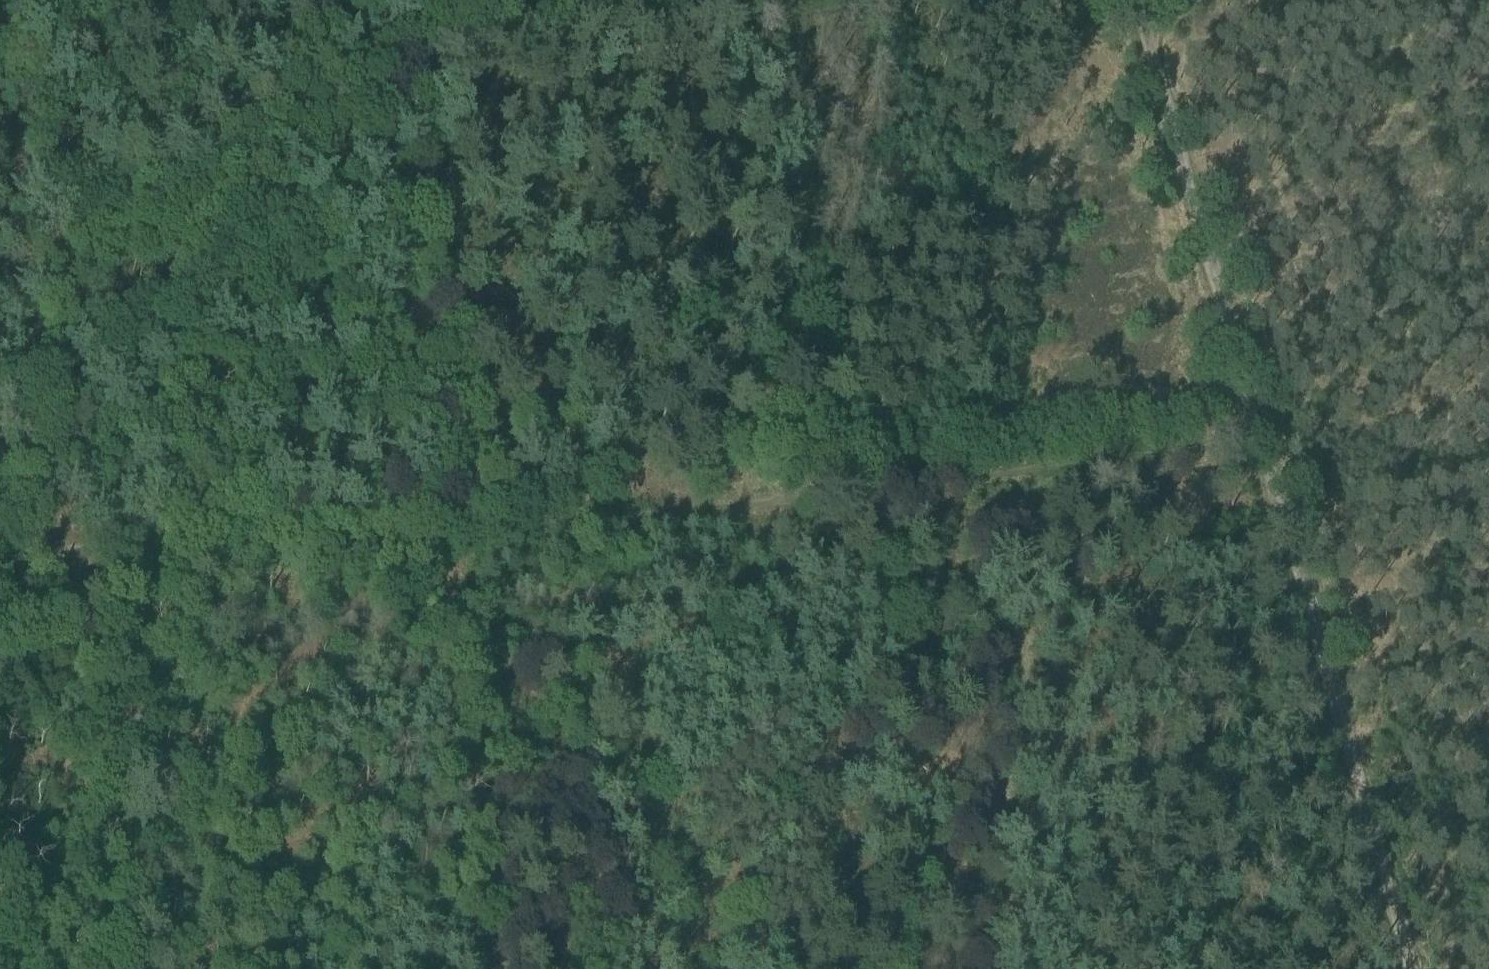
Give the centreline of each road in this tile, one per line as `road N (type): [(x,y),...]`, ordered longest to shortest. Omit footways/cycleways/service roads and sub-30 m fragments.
road 1 (track): [(0,561),(1263,423)]
road 2 (track): [(1424,968),(1346,730),(1263,423)]
road 3 (track): [(1263,423),(1141,9)]

